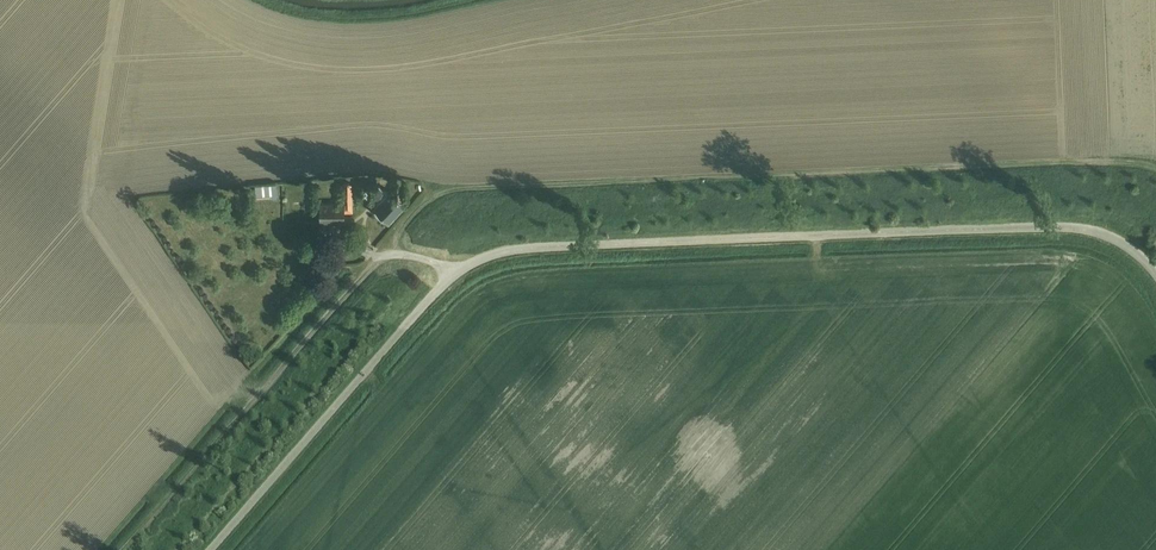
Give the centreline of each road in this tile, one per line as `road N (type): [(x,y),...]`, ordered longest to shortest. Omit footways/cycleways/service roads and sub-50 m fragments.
road 1 (unclassified): [(211,549),(451,275),(489,254),(1055,226),(1110,236),(1155,273)]

